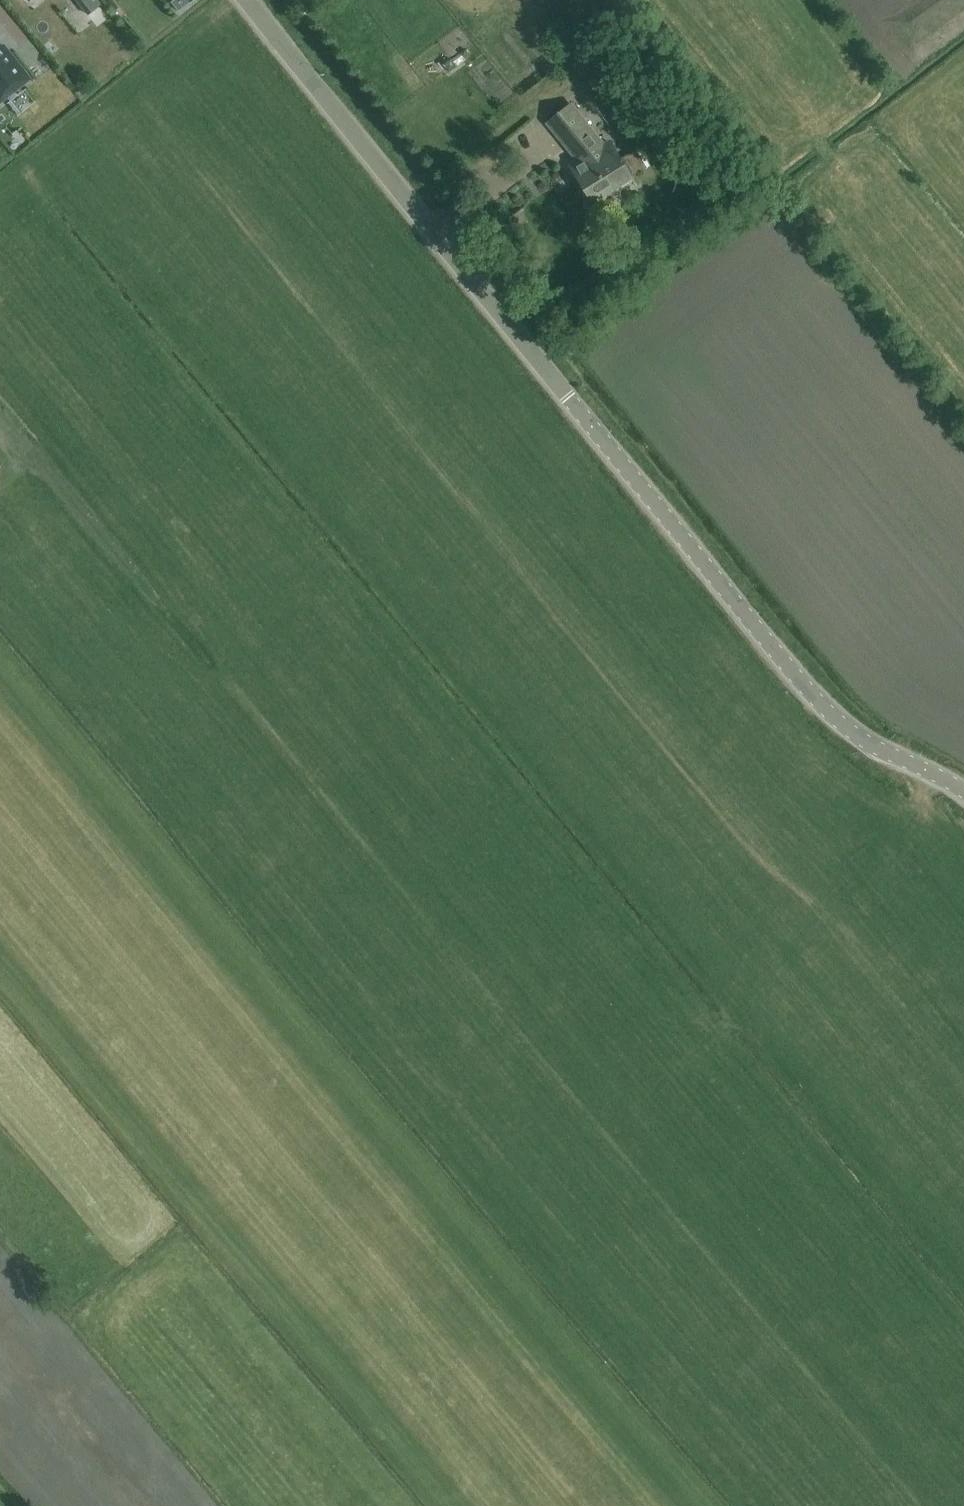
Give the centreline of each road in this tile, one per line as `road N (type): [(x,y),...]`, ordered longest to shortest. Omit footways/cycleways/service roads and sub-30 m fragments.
road 1 (unclassified): [(963,791),(867,743),(828,713),(248,0)]

